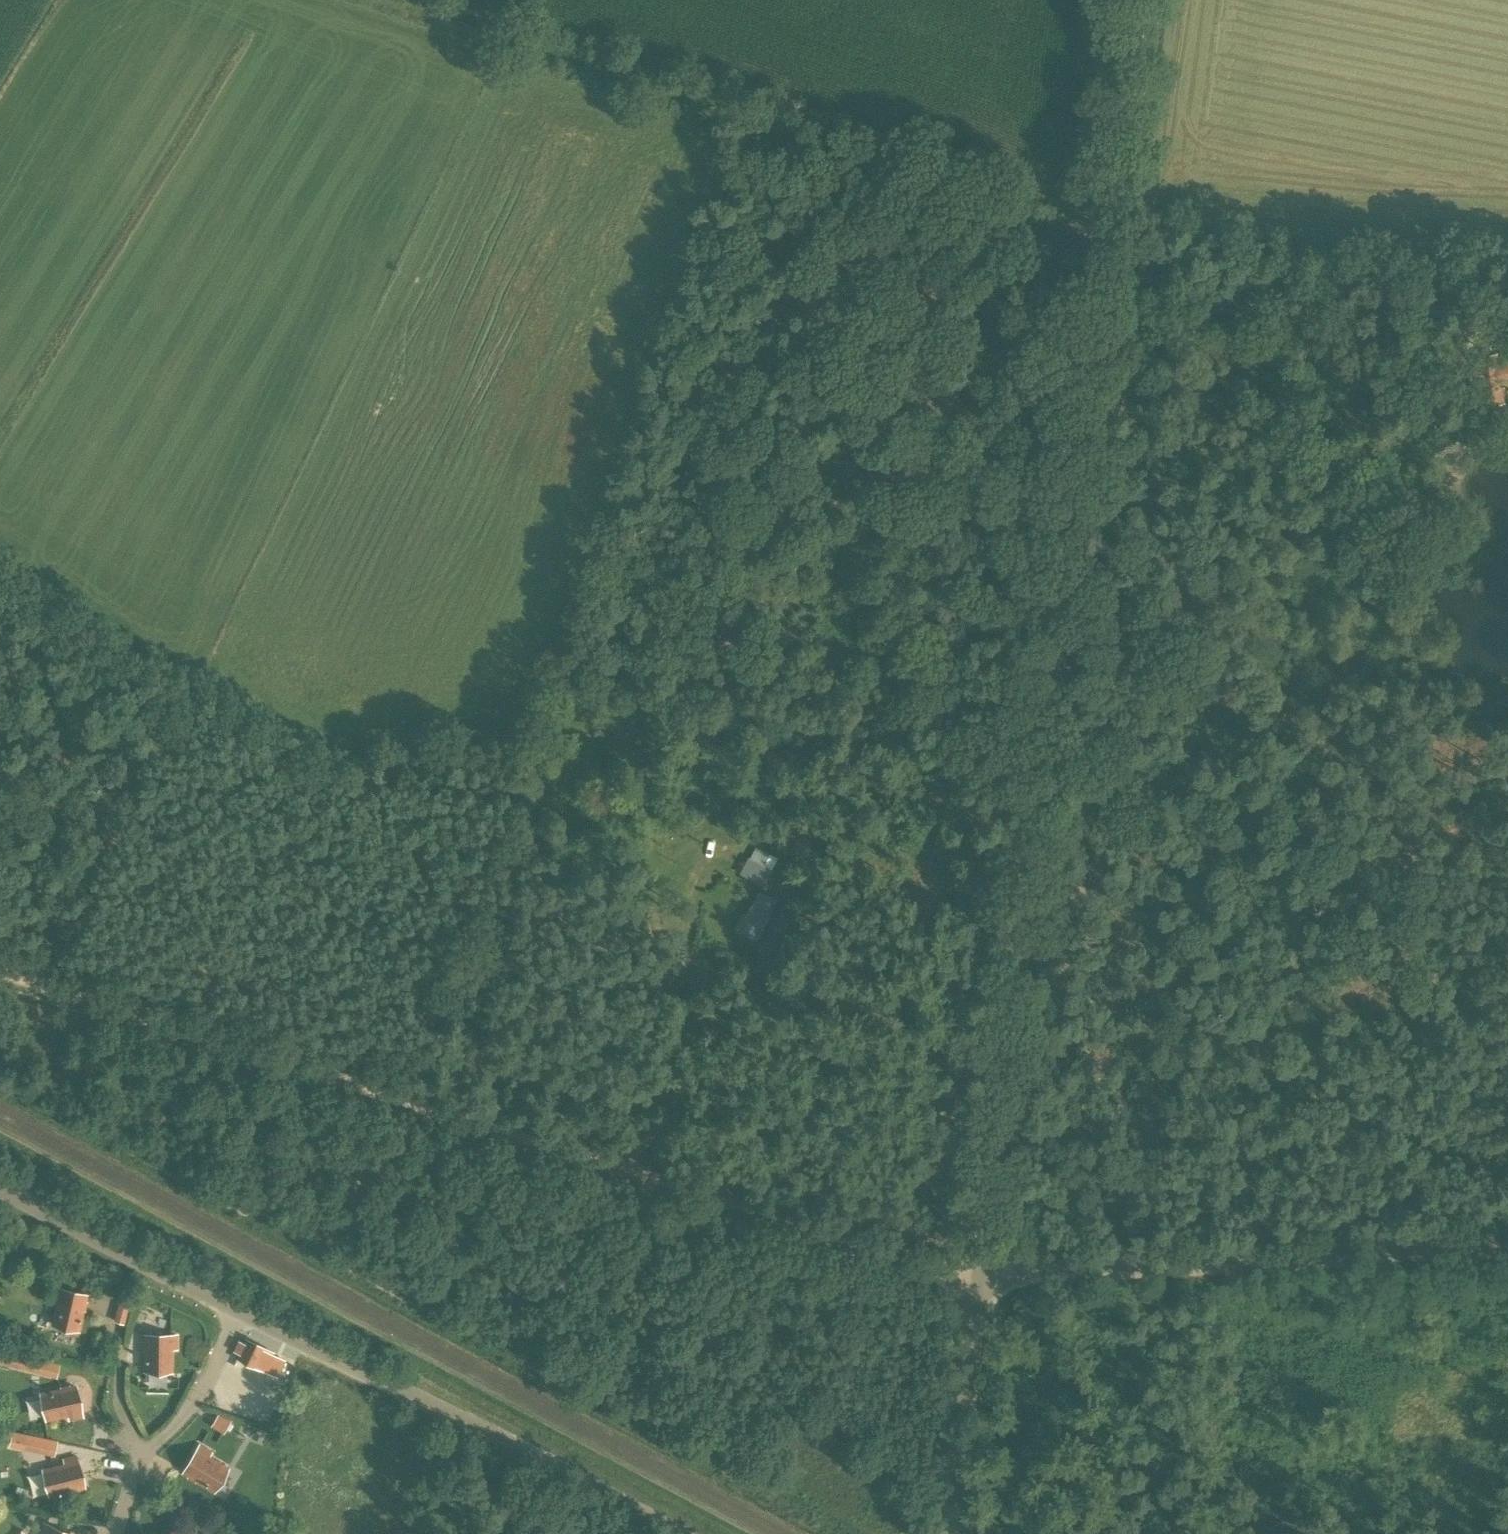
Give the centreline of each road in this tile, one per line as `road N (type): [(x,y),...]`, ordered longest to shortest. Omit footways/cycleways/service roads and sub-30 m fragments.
road 1 (unclassified): [(980,1273),(1136,0)]
road 2 (track): [(0,971),(980,1273)]
road 3 (unclassified): [(672,1533),(0,1187)]
road 4 (unclassified): [(980,1273),(1507,1247)]
road 5 (unclassified): [(950,1533),(980,1273)]

